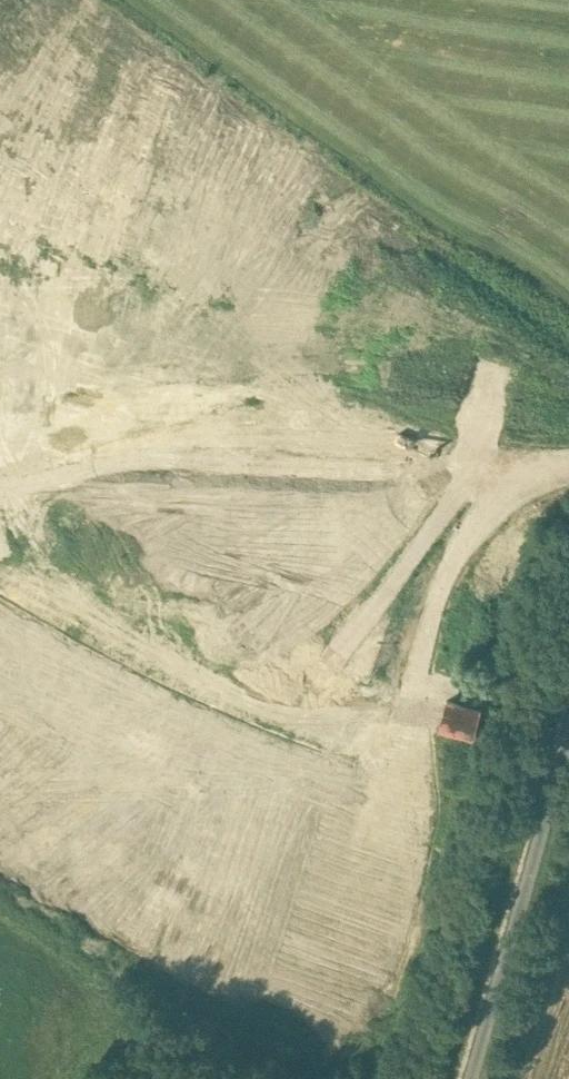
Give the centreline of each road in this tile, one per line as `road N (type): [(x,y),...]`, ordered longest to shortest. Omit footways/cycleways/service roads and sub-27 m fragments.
road 1 (unclassified): [(568,762),(482,1078)]

